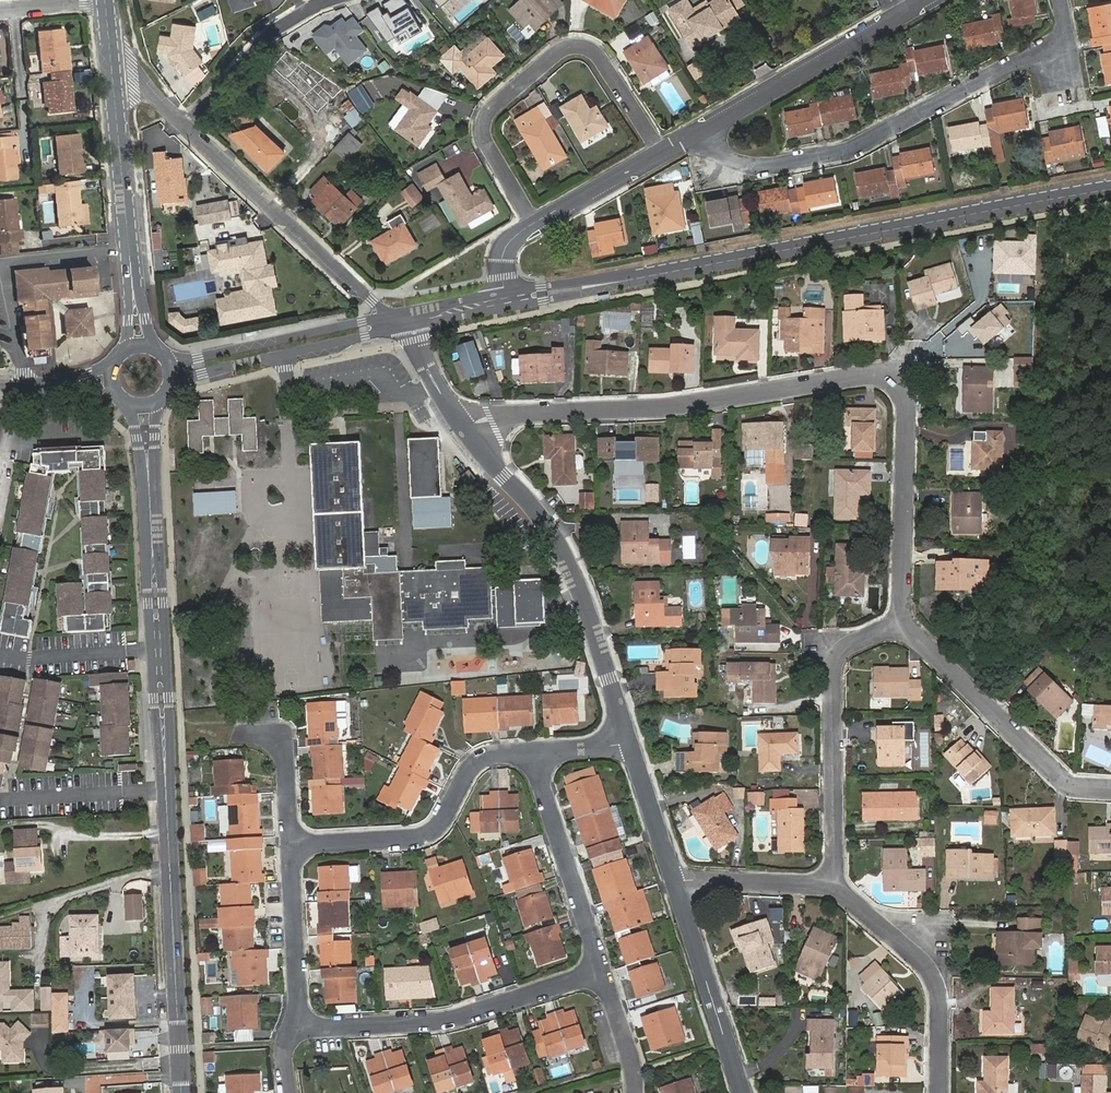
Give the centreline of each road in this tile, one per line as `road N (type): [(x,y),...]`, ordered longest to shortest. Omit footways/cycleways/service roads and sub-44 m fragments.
road 1 (residential): [(465,424),(658,409),(907,372),(906,634)]
road 2 (tertiary): [(145,414),(181,1092)]
road 3 (tertiary): [(615,282),(1110,189)]
road 4 (residential): [(695,130),(754,167),(852,152),(1065,34)]
road 5 (residential): [(533,224),(487,141),(492,109),(572,45),(598,52),(659,151)]
road 6 (residential): [(632,741),(576,579),(539,515),(465,424)]
road 7 (residential): [(606,970),(431,1024),(300,1023)]
road 8 (residential): [(906,634),(836,649),(838,887)]
road 9 (tertiary): [(112,46),(134,339)]
road 10 (residential): [(293,843),(424,835),(445,822),(481,760),(534,750)]
road 11 (residential): [(390,315),(191,128)]
road 12 (residential): [(1110,787),(1072,784),(906,634)]
road 13 (residential): [(695,130),(922,0)]
road 14 (residential): [(838,887),(945,976),(944,1092)]
road 15 (residential): [(606,970),(534,750)]
road 16 (tertiary): [(179,378),(403,328)]
road 17 (residential): [(743,1092),(675,879)]
road 18 (tertiary): [(390,315),(175,360)]
road 19 (residential): [(191,128),(256,49),(347,0)]
road 20 (residential): [(300,1023),(293,843)]
road 21 (residential): [(675,879),(838,887)]
road 22 (residential): [(293,843),(286,745),(275,735),(237,734)]
road 23 (residential): [(533,224),(659,151)]
road 24 (residential): [(675,879),(632,741)]
road 25 (residential): [(638,1092),(606,970)]

